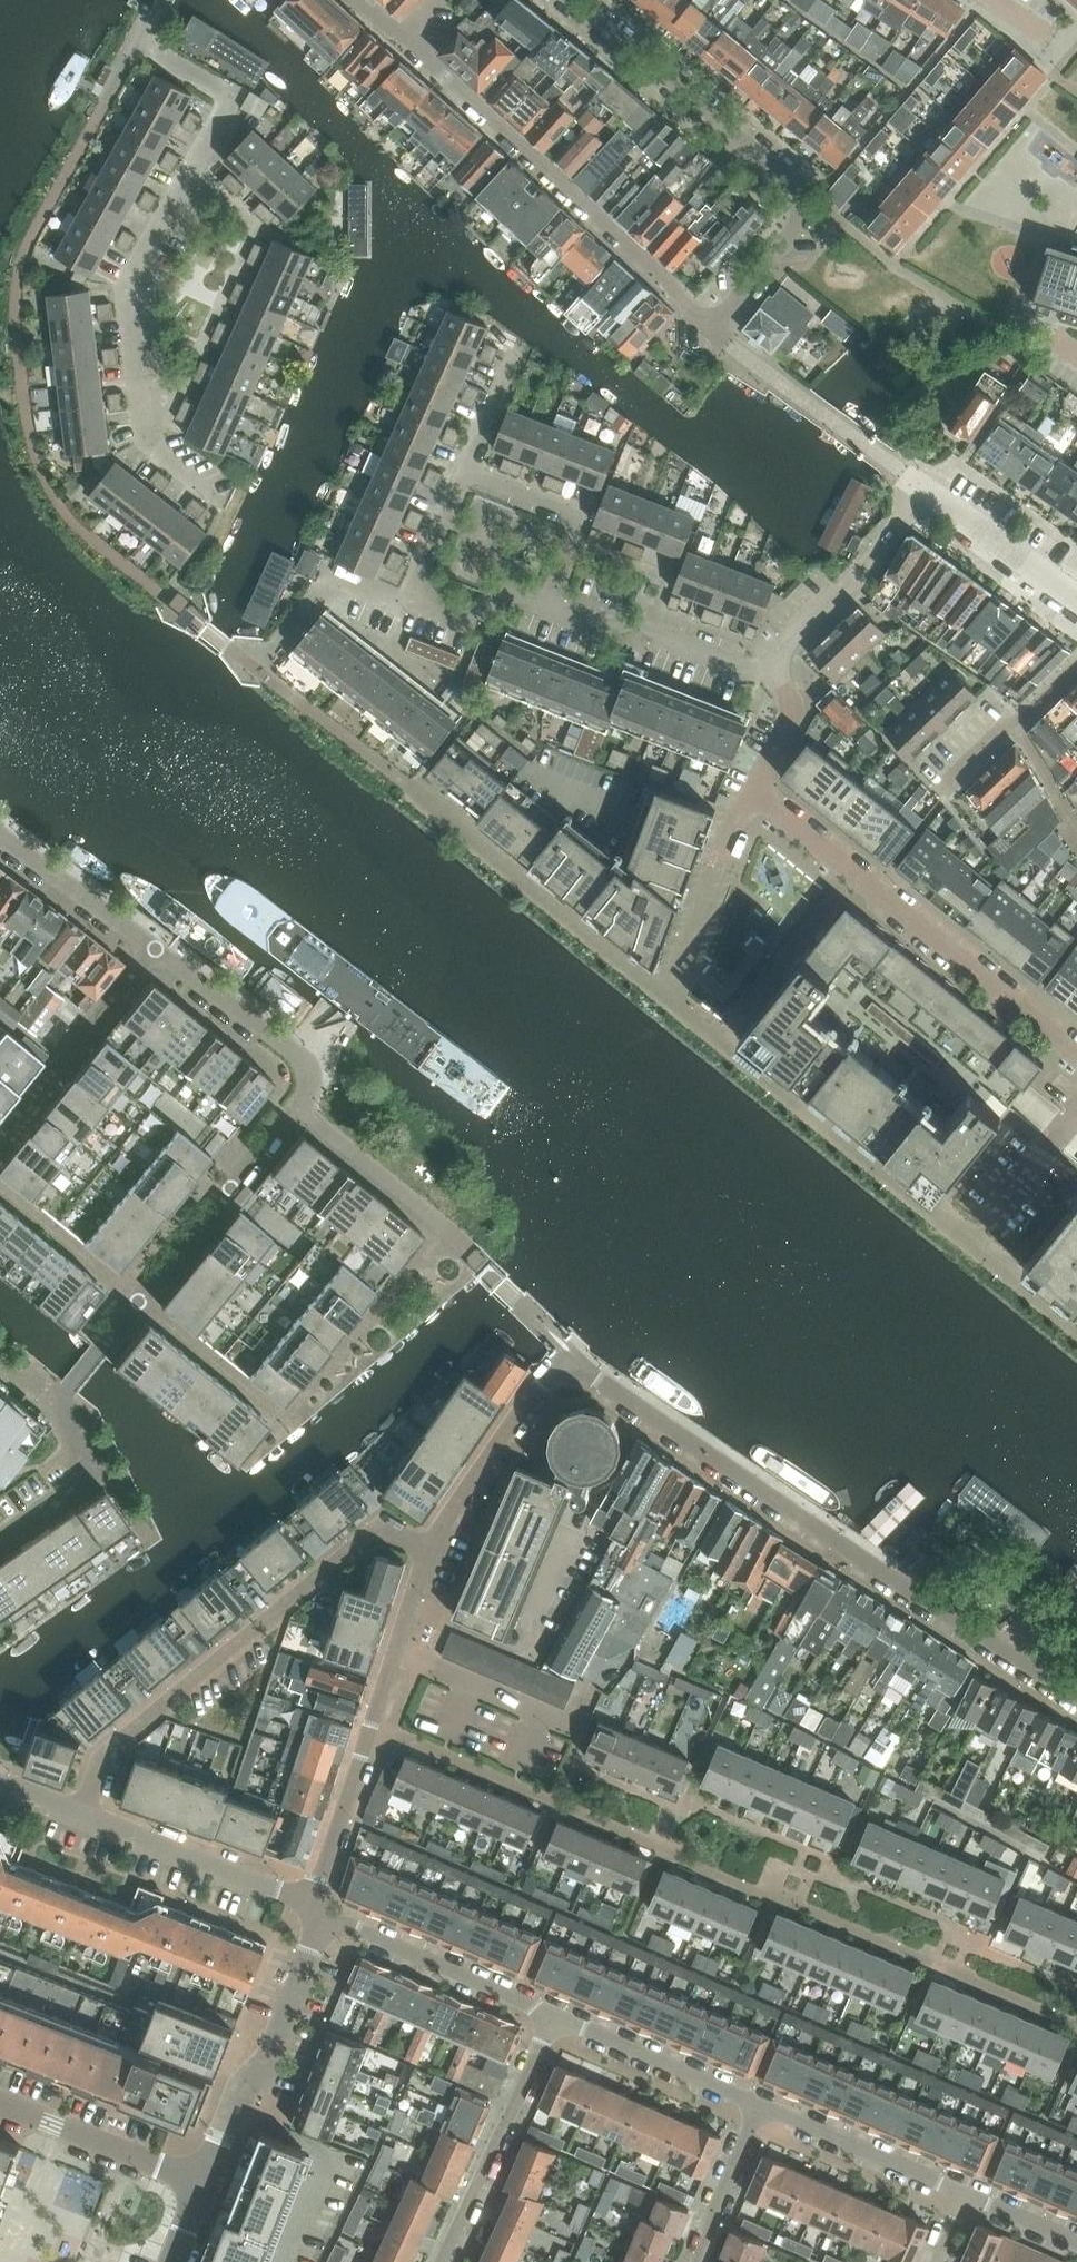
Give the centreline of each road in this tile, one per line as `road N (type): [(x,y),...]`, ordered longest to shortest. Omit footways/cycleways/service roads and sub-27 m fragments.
road 1 (residential): [(430,1549),(569,1350),(1076,1702)]
road 2 (residential): [(214,494),(149,439),(131,289),(231,96),(140,50),(168,0)]
road 3 (residential): [(358,0),(711,325)]
road 4 (residential): [(430,1549),(381,1527),(103,1757),(79,1813)]
road 5 (residential): [(138,1304),(284,1420),(450,1235)]
road 6 (residential): [(752,791),(1076,1056)]
road 7 (residential): [(202,2183),(245,2085),(270,2056),(326,1915)]
road 8 (residential): [(792,182),(572,0)]
road 9 (residential): [(711,325),(926,489)]
road 10 (residential): [(443,2261),(553,2015)]
road 11 (residential): [(313,1908),(395,1654)]
road 12 (residential): [(301,1109),(138,1304)]
road 13 (residential): [(79,1813),(313,1908)]
road 14 (residential): [(553,2015),(326,1915)]
road 15 (residential): [(0,1142),(155,951)]
road 16 (residential): [(774,667),(750,671),(647,631),(543,604)]
road 17 (residential): [(774,667),(926,489)]
road 18 (residential): [(301,1109),(305,1083),(297,1060),(155,951)]
road 19 (residential): [(965,2194),(759,2104)]
road 20 (residential): [(759,2104),(553,2015)]
road 21 (residential): [(543,604),(580,513),(465,468)]
road 22 (residential): [(202,2183),(0,2104)]
road 23 (residential): [(395,1654),(580,1731)]
road 24 (residential): [(0,1537),(86,1469),(81,1436),(60,1400),(69,1389)]
road 25 (residential): [(260,671),(322,585),(412,593)]
road 26 (residential): [(155,951),(0,839)]
road 27 (residential): [(926,489),(1076,598)]
road 28 (residential): [(0,1191),(138,1304)]
road 29 (residential): [(952,792),(1076,664)]
road 30 (residential): [(711,325),(794,231),(799,202),(792,182)]
road 31 (residential): [(759,2104),(694,2261)]
road 32 (residential): [(412,593),(465,468)]
road 33 (residential): [(752,791),(789,711),(774,667)]
road 34 (residential): [(543,604),(412,593)]
road 35 (residential): [(1076,2244),(965,2194)]
road 36 (residential): [(465,468),(514,357)]

